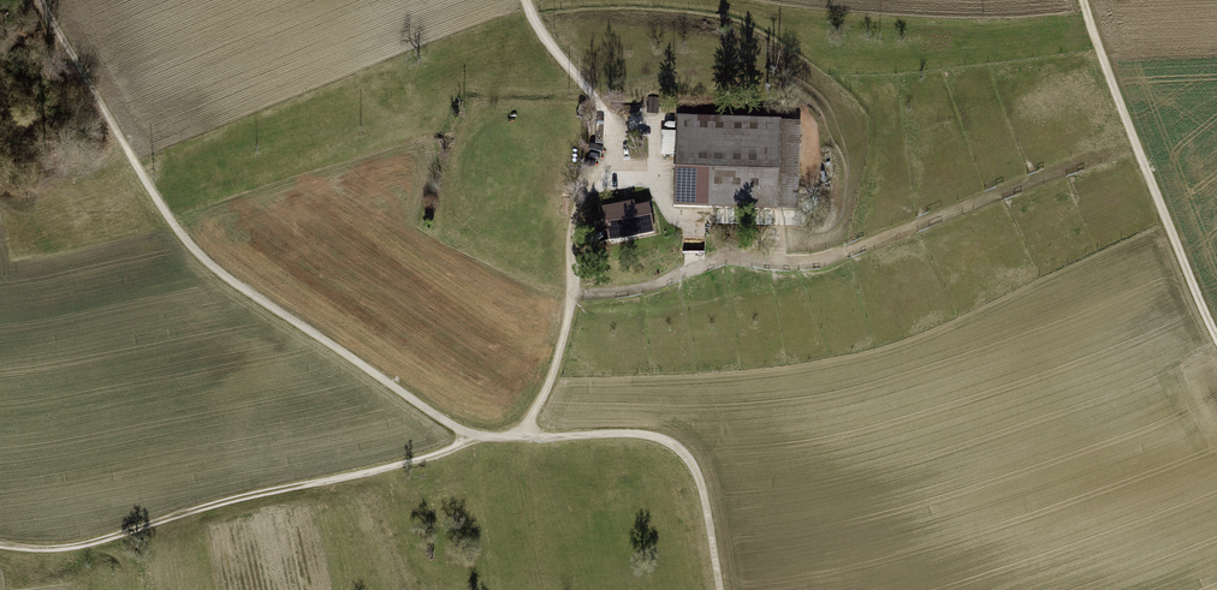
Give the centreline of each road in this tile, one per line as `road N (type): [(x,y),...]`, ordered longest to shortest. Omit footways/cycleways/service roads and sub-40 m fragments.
road 1 (track): [(38,0),(163,212),(209,266),(472,438)]
road 2 (track): [(0,545),(68,548),(472,438),(519,436)]
road 3 (track): [(519,436),(546,386),(571,282),(574,225),(608,138),(607,112),(527,0)]
road 4 (track): [(1083,0),(1216,338)]
road 5 (track): [(519,436),(661,436),(686,451),(709,513),(720,589)]

